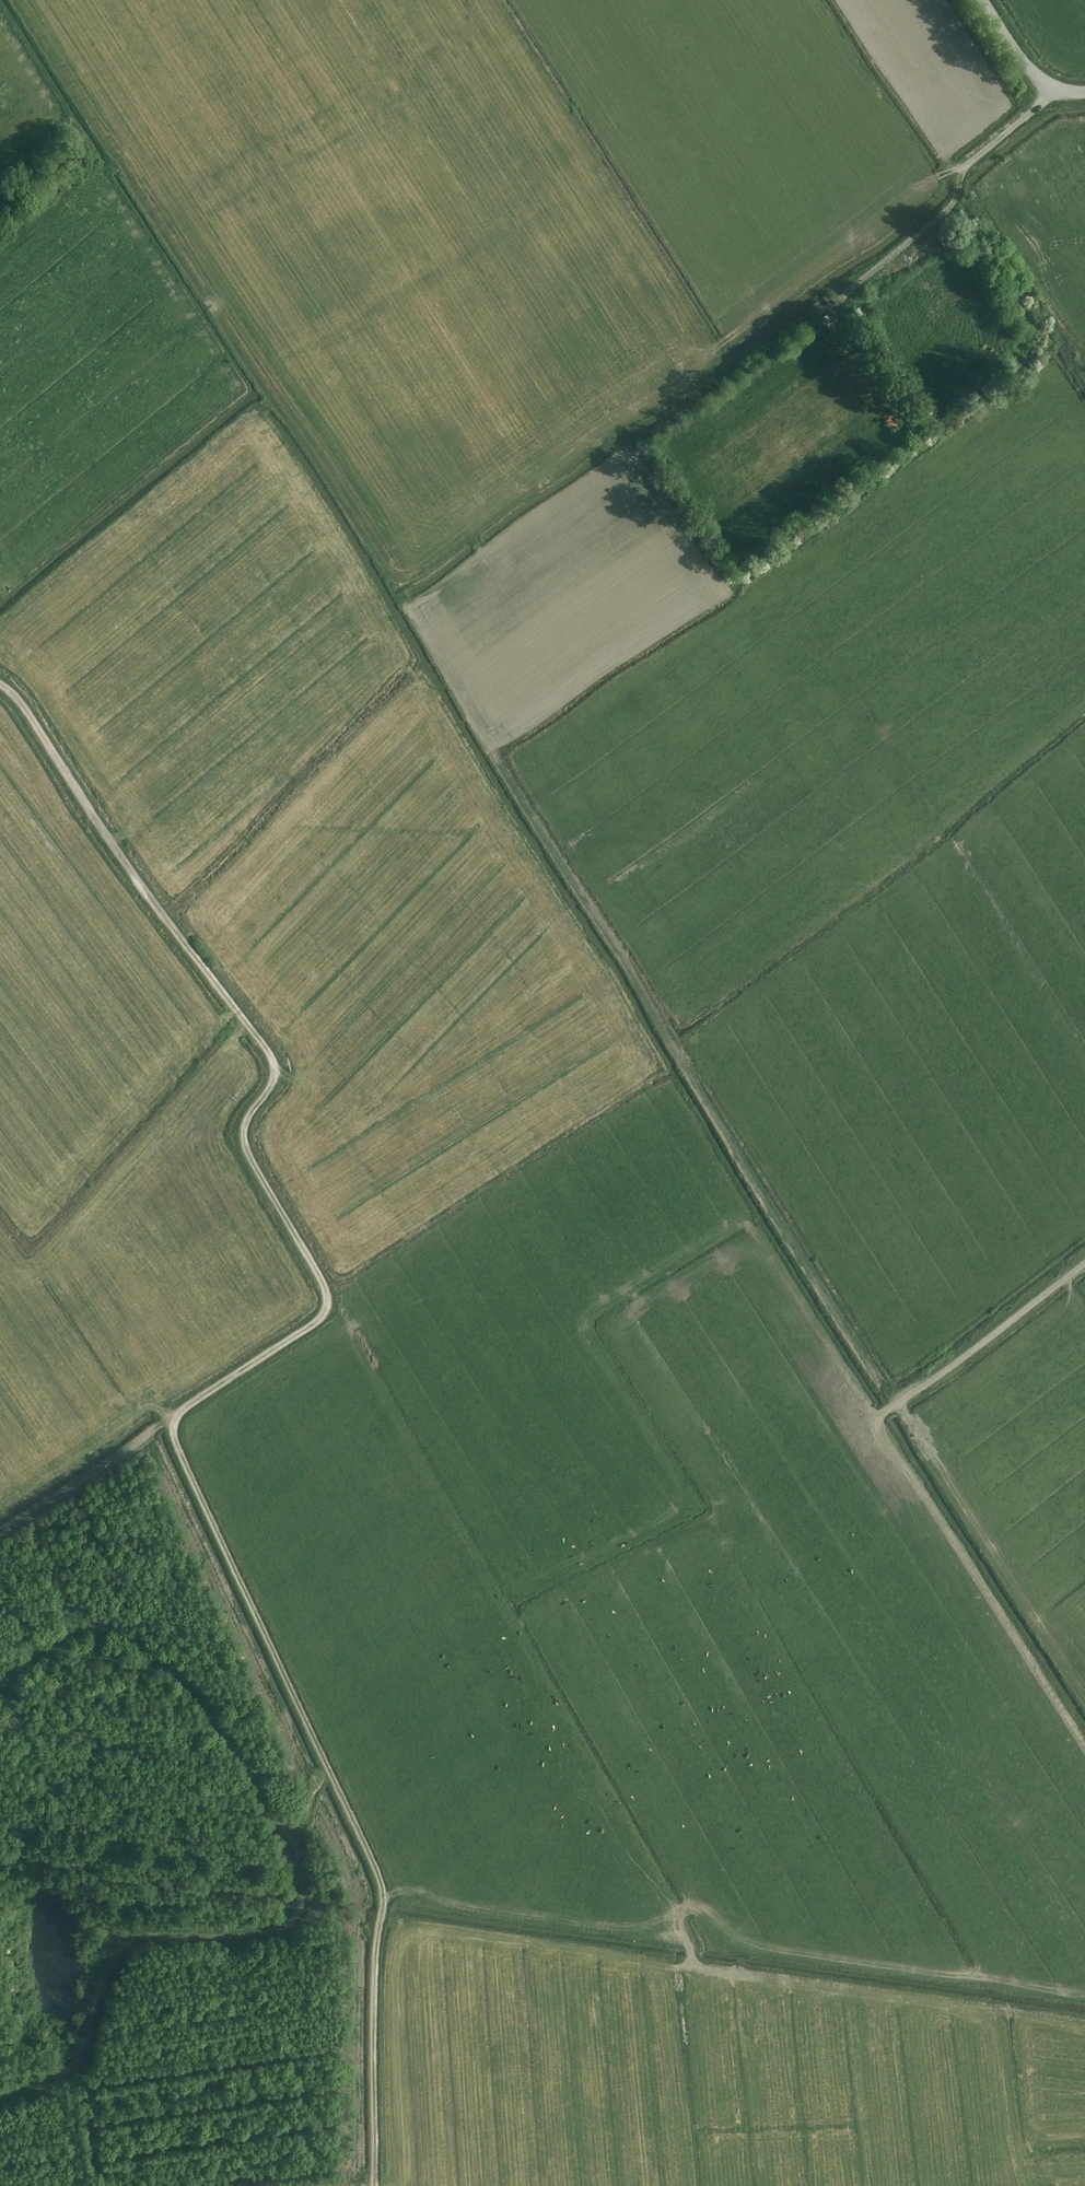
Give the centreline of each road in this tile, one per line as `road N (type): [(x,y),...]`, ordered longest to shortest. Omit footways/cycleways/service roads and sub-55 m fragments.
road 1 (track): [(377,2185),(374,1966),(384,1893),(184,1462),(175,1426),(326,1315),(323,1279),(248,1149),(246,1126),(278,1076),(269,1052),(0,685)]
road 2 (track): [(714,352),(862,246),(932,183),(982,154),(1053,87)]
road 3 (track): [(823,320),(951,211),(961,170)]
road 4 (unclassified): [(1084,93),(1053,87),(1030,69),(985,0)]

